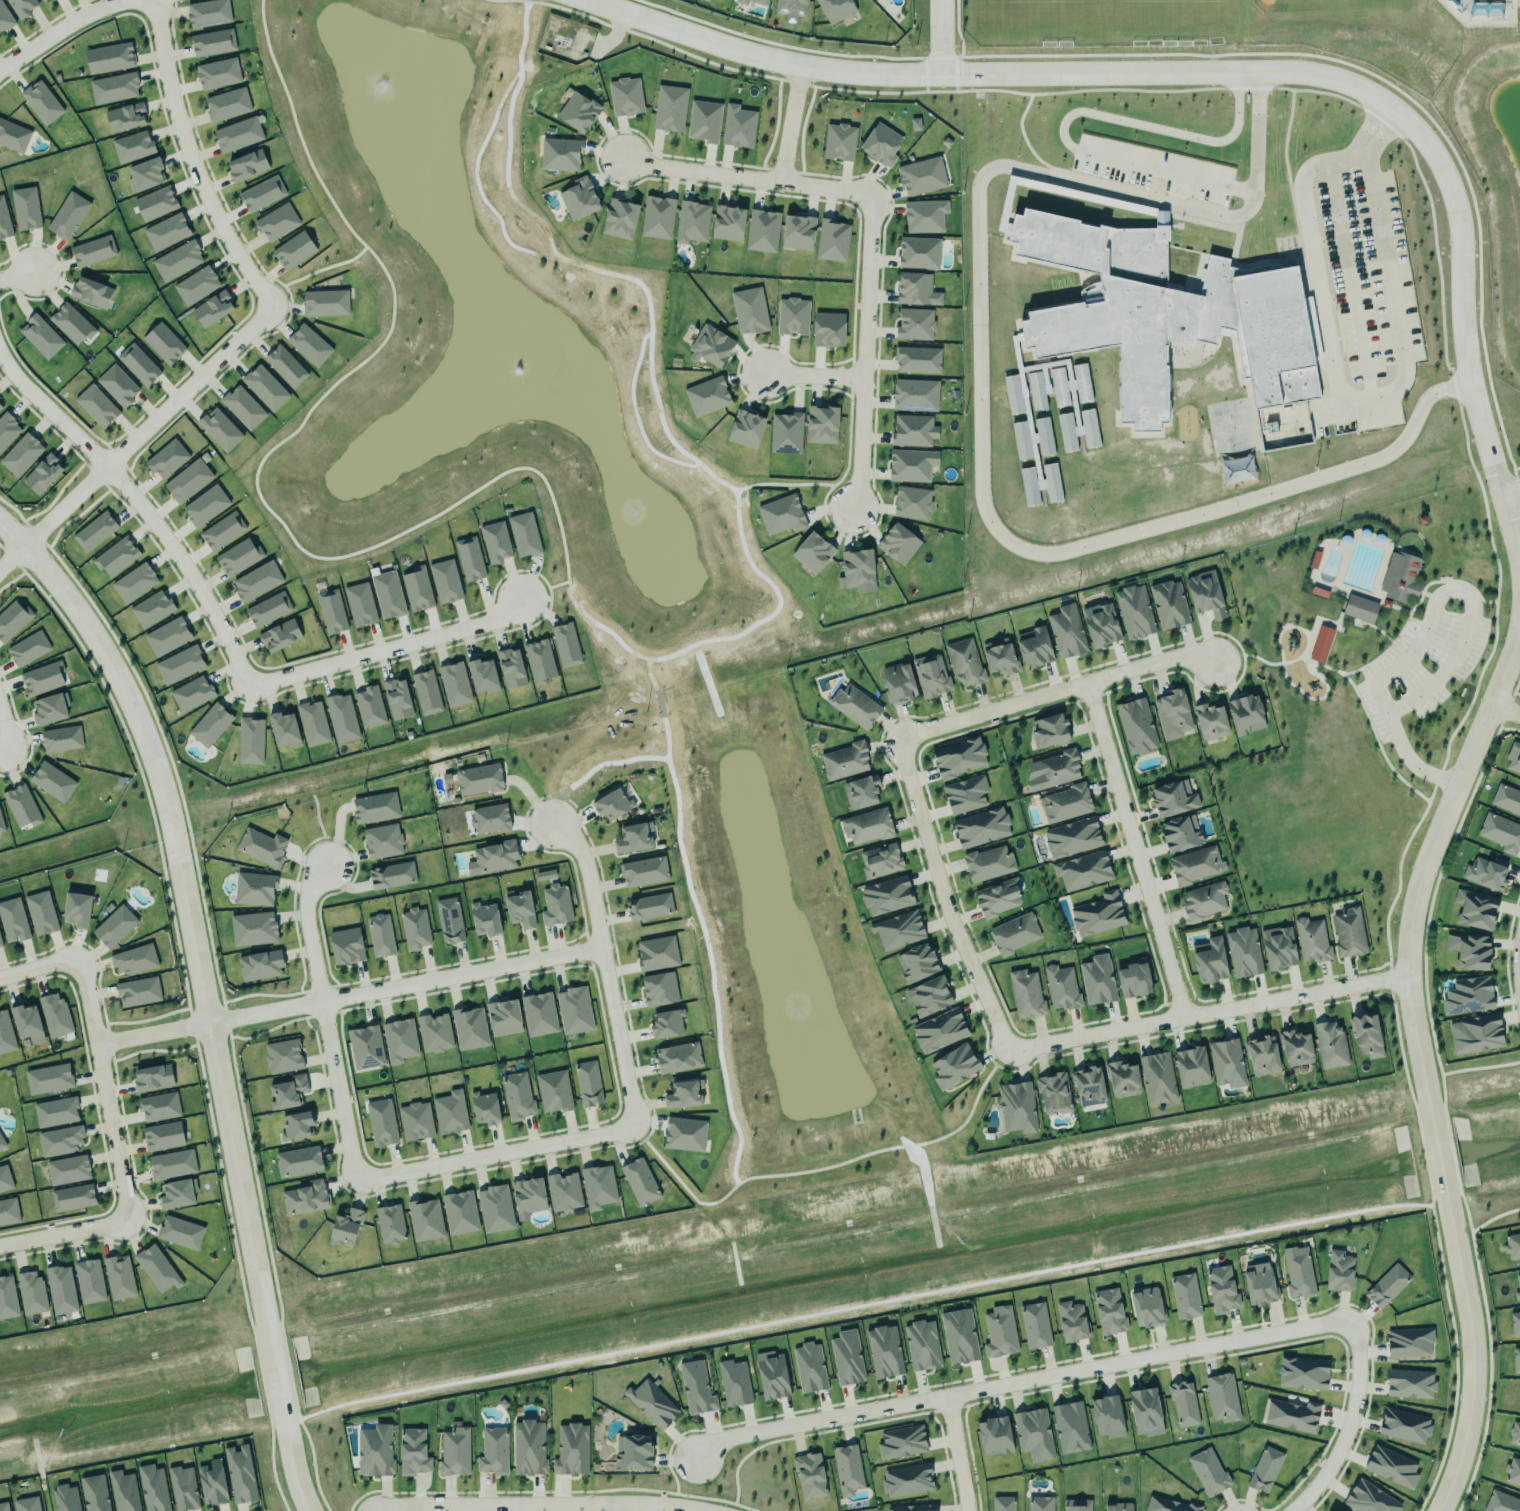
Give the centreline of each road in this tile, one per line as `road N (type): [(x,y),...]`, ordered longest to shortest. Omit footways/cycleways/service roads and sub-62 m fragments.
road 1 (tertiary): [(0,522),(102,649),(152,759),(270,1343)]
road 2 (tertiary): [(1393,108),(1351,83),(1299,72),(828,70),(750,54),(587,0)]
road 3 (residential): [(697,1458),(725,1438),(1354,1320)]
road 4 (residential): [(97,1046),(603,950)]
road 5 (tertiary): [(1432,1120),(1413,1027),(1411,920),(1427,860),(1519,629)]
road 6 (tertiary): [(1519,566),(1470,383),(1458,209),(1434,153),(1393,108)]
road 7 (residential): [(250,687),(162,533),(0,353)]
road 8 (residential): [(1408,975),(1009,1052)]
road 9 (residential): [(273,307),(0,569)]
road 10 (residential): [(1087,685),(1185,1018)]
road 11 (residential): [(155,0),(193,163),(231,244),(273,307)]
road 12 (tertiary): [(1440,1510),(1465,1438),(1474,1357),(1444,1185)]
road 13 (residential): [(1009,1052),(949,911),(898,740)]
road 14 (residential): [(898,740),(1180,658),(1214,663)]
road 15 (residential): [(326,866),(306,897),(305,925),(356,1181)]
road 16 (residential): [(636,1128),(589,878),(574,842),(551,823)]
road 17 (residential): [(706,1510),(643,1503),(389,1510)]
road 18 (residential): [(870,193),(851,507)]
road 19 (residential): [(521,600),(484,625),(250,687)]
road 20 (residential): [(356,1181),(636,1128)]
road 21 (residential): [(79,956),(132,1221)]
road 22 (residential): [(621,156),(870,193)]
road 23 (residential): [(1354,1320),(1359,1369),(1351,1420),(1331,1465),(1291,1510)]
road 24 (residential): [(0,70),(76,21),(129,0)]
road 25 (residential): [(132,1221),(0,1246)]

